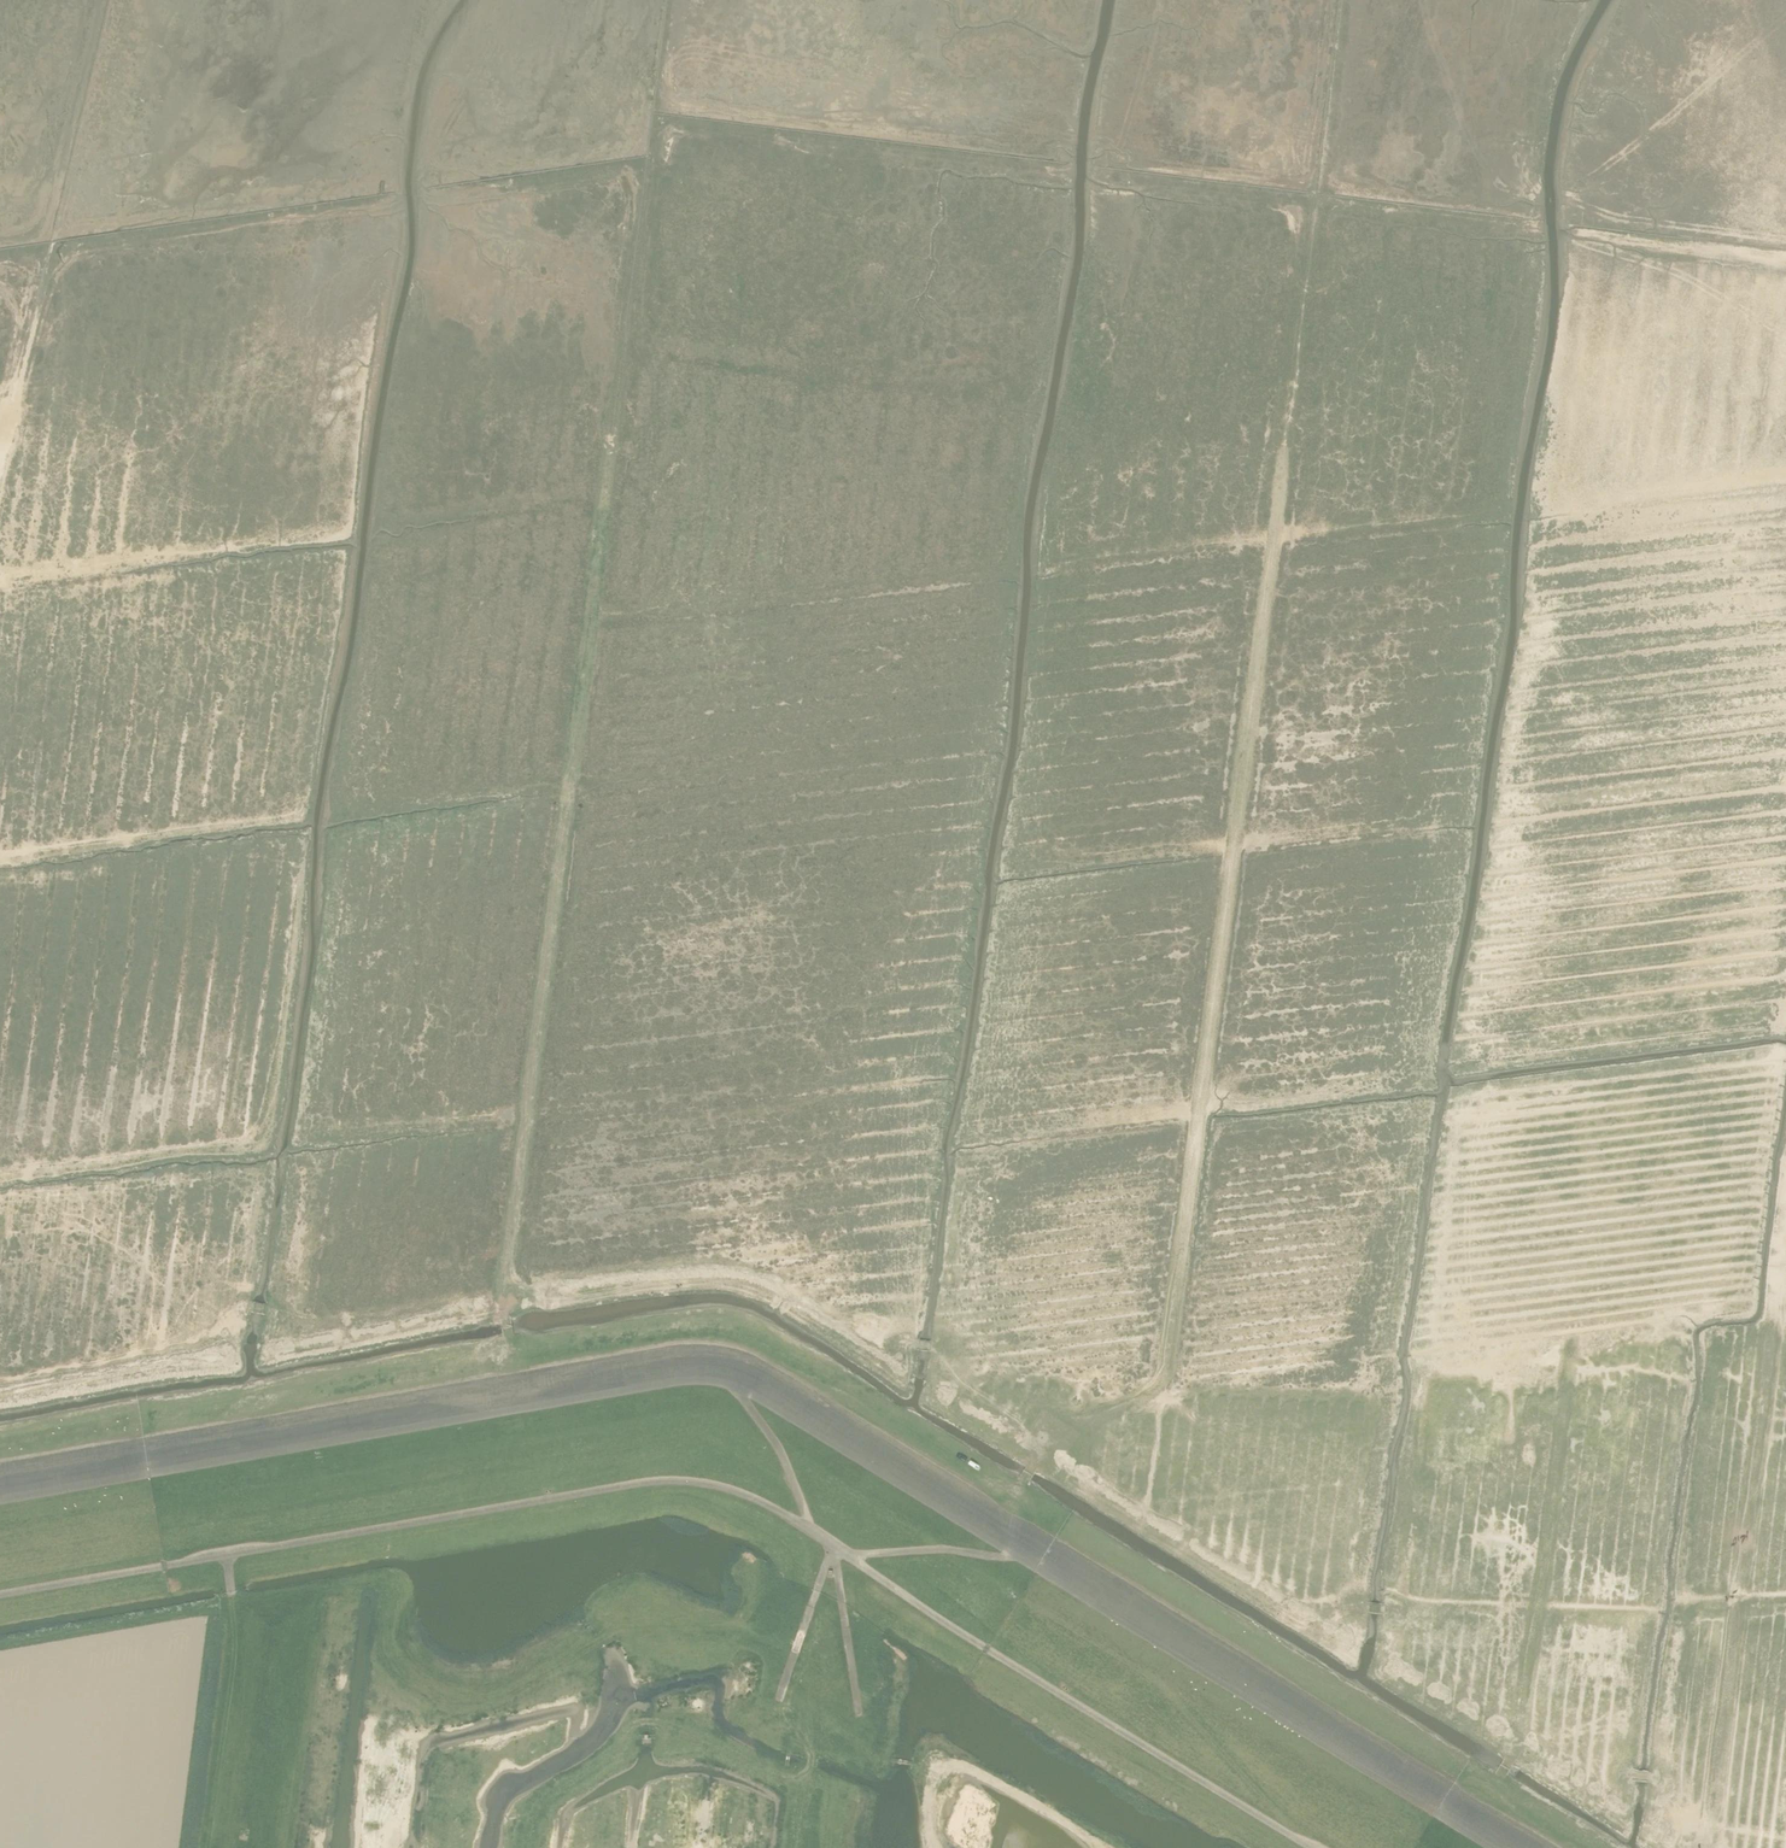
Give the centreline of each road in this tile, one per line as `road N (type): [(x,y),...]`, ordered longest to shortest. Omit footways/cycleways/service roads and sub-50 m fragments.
road 1 (track): [(0,1498),(697,1377),(732,1383),(1491,1847)]
road 2 (track): [(849,1556),(942,1548),(1017,1556)]
road 3 (track): [(811,1530),(783,1455),(732,1383)]

